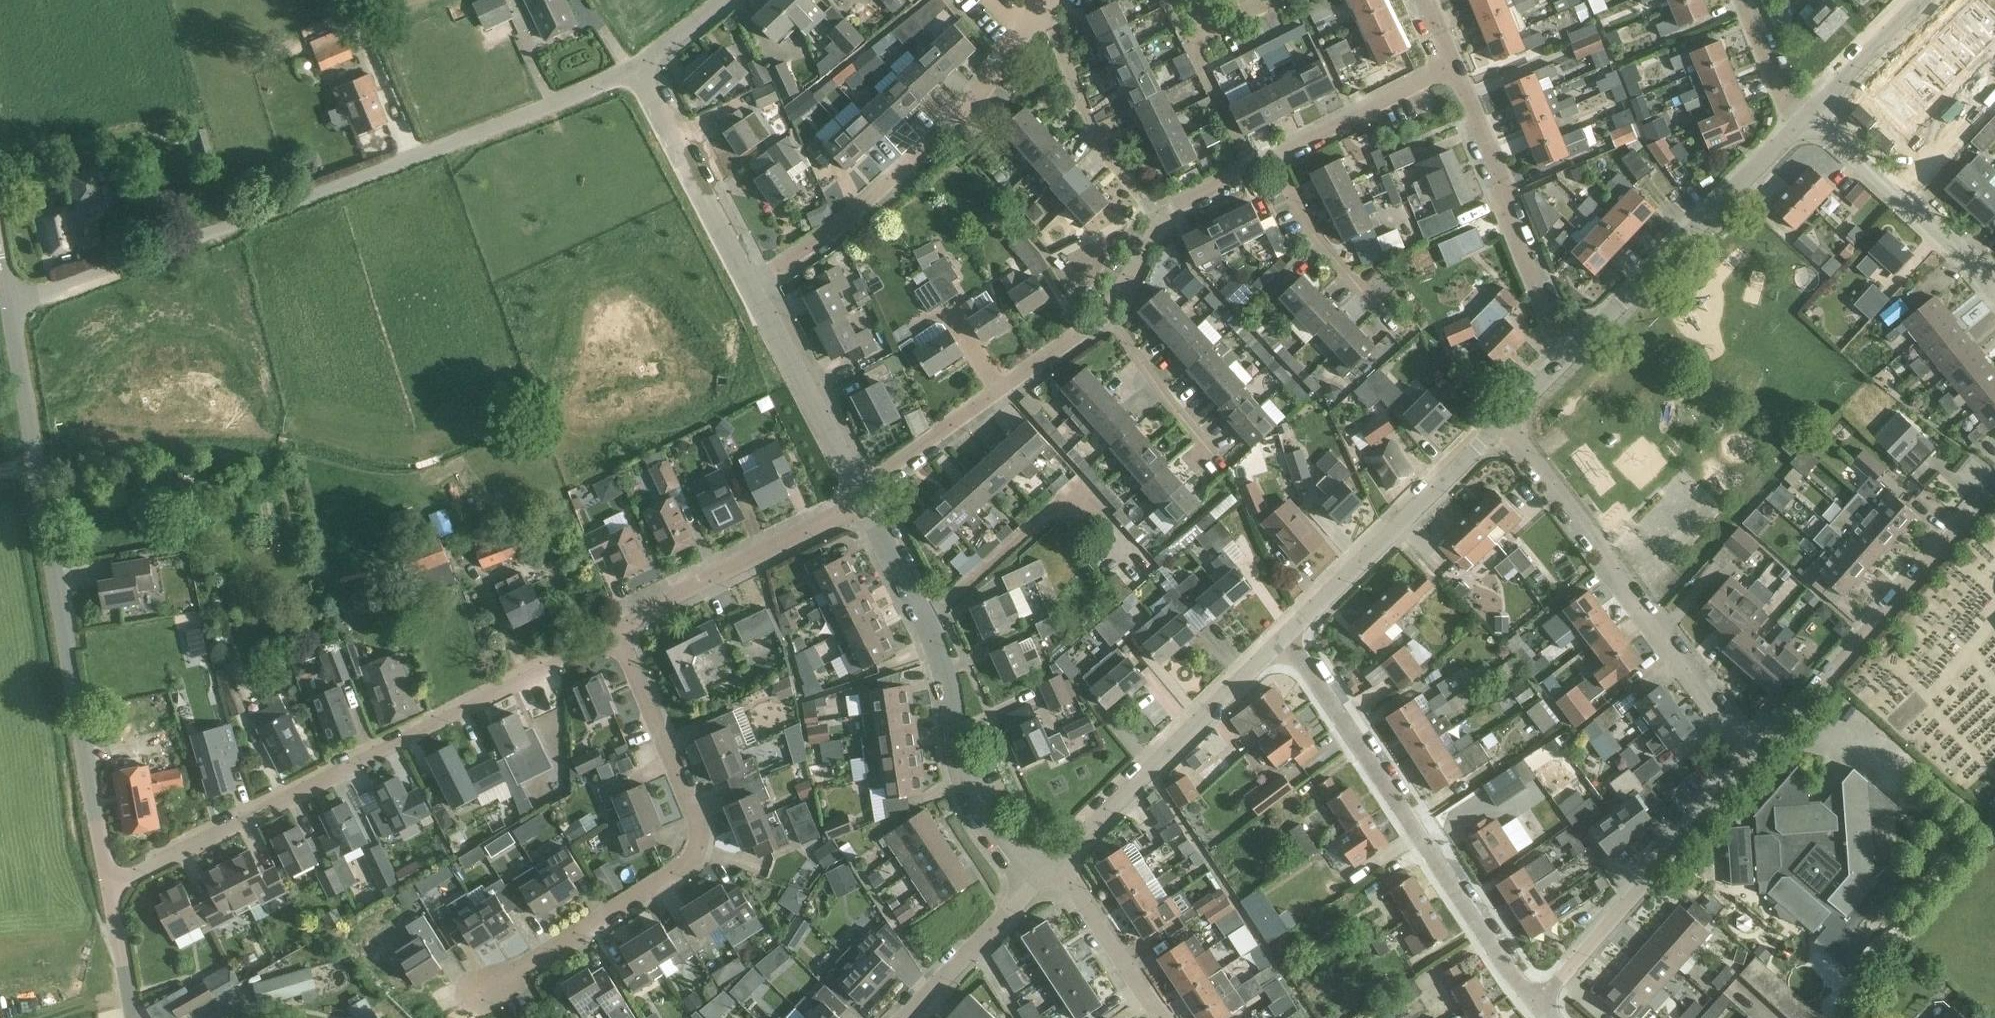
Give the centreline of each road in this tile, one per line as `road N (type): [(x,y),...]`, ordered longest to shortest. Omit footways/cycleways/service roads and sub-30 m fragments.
road 1 (unclassified): [(8,307),(320,193),(635,64)]
road 2 (unclassified): [(107,885),(8,307)]
road 3 (residential): [(107,885),(616,634)]
road 4 (residential): [(473,997),(694,855),(693,811),(616,634)]
road 5 (residential): [(1537,1002),(1287,636)]
road 6 (residential): [(1032,887),(968,802),(937,655),(862,503)]
road 7 (residential): [(1756,758),(1500,422)]
road 8 (residential): [(753,286),(840,226),(912,161),(970,103),(1041,0)]
road 9 (residential): [(1756,758),(1994,490)]
road 10 (residential): [(1567,356),(1811,117)]
road 11 (residential): [(1537,1002),(1756,758)]
road 12 (residential): [(1058,858),(1287,636)]
road 13 (residential): [(1567,356),(1455,66)]
road 14 (residential): [(853,488),(1109,313)]
road 15 (residential): [(1287,636),(1500,422)]
road 16 (residential): [(616,634),(681,590),(862,503)]
road 17 (residential): [(753,286),(635,64)]
road 18 (residential): [(1994,288),(1811,117)]
road 19 (residential): [(1160,217),(1091,129),(1044,0)]
road 20 (residential): [(853,488),(753,286)]
road 21 (residential): [(1398,329),(1315,233),(1276,155)]
road 22 (residential): [(1276,155),(1455,66)]
road 23 (residential): [(1217,470),(1109,313)]
road 24 (residential): [(1159,1017),(1058,858)]
road 25 (residential): [(905,1017),(1032,887)]
road 26 (residential): [(1811,117),(1926,0)]
road 27 (residential): [(1744,0),(1783,91),(1811,117)]
road 28 (unclassified): [(131,1017),(107,885)]
road 29 (residential): [(1160,217),(1276,155)]

